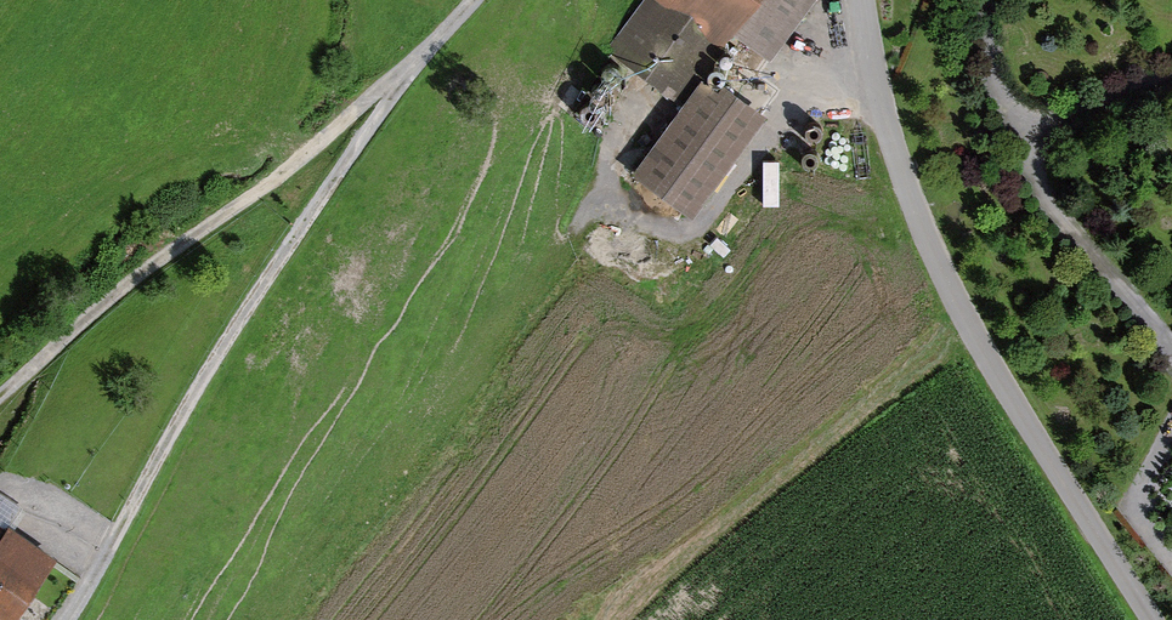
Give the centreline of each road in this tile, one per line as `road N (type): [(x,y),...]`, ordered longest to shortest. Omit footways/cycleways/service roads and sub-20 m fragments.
road 1 (unclassified): [(1152,619),(1097,544),(927,239),(881,99),(866,0)]
road 2 (track): [(73,619),(218,352),(416,60)]
road 3 (track): [(0,395),(166,254),(283,172),(475,0)]
road 4 (track): [(1171,343),(1042,203),(989,57),(986,0)]
road 5 (track): [(1171,421),(1129,507),(1171,563)]
road 6 (track): [(1016,130),(1171,74)]

